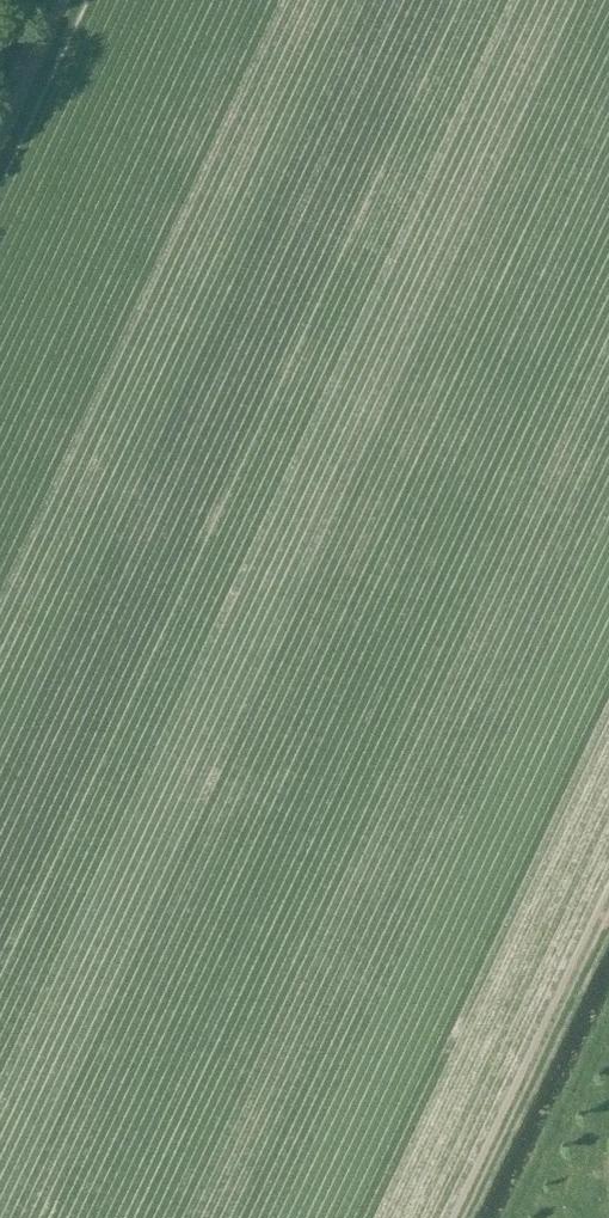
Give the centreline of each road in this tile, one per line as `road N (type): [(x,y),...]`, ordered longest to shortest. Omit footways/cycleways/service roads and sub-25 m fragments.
road 1 (track): [(0,142),(68,0)]

